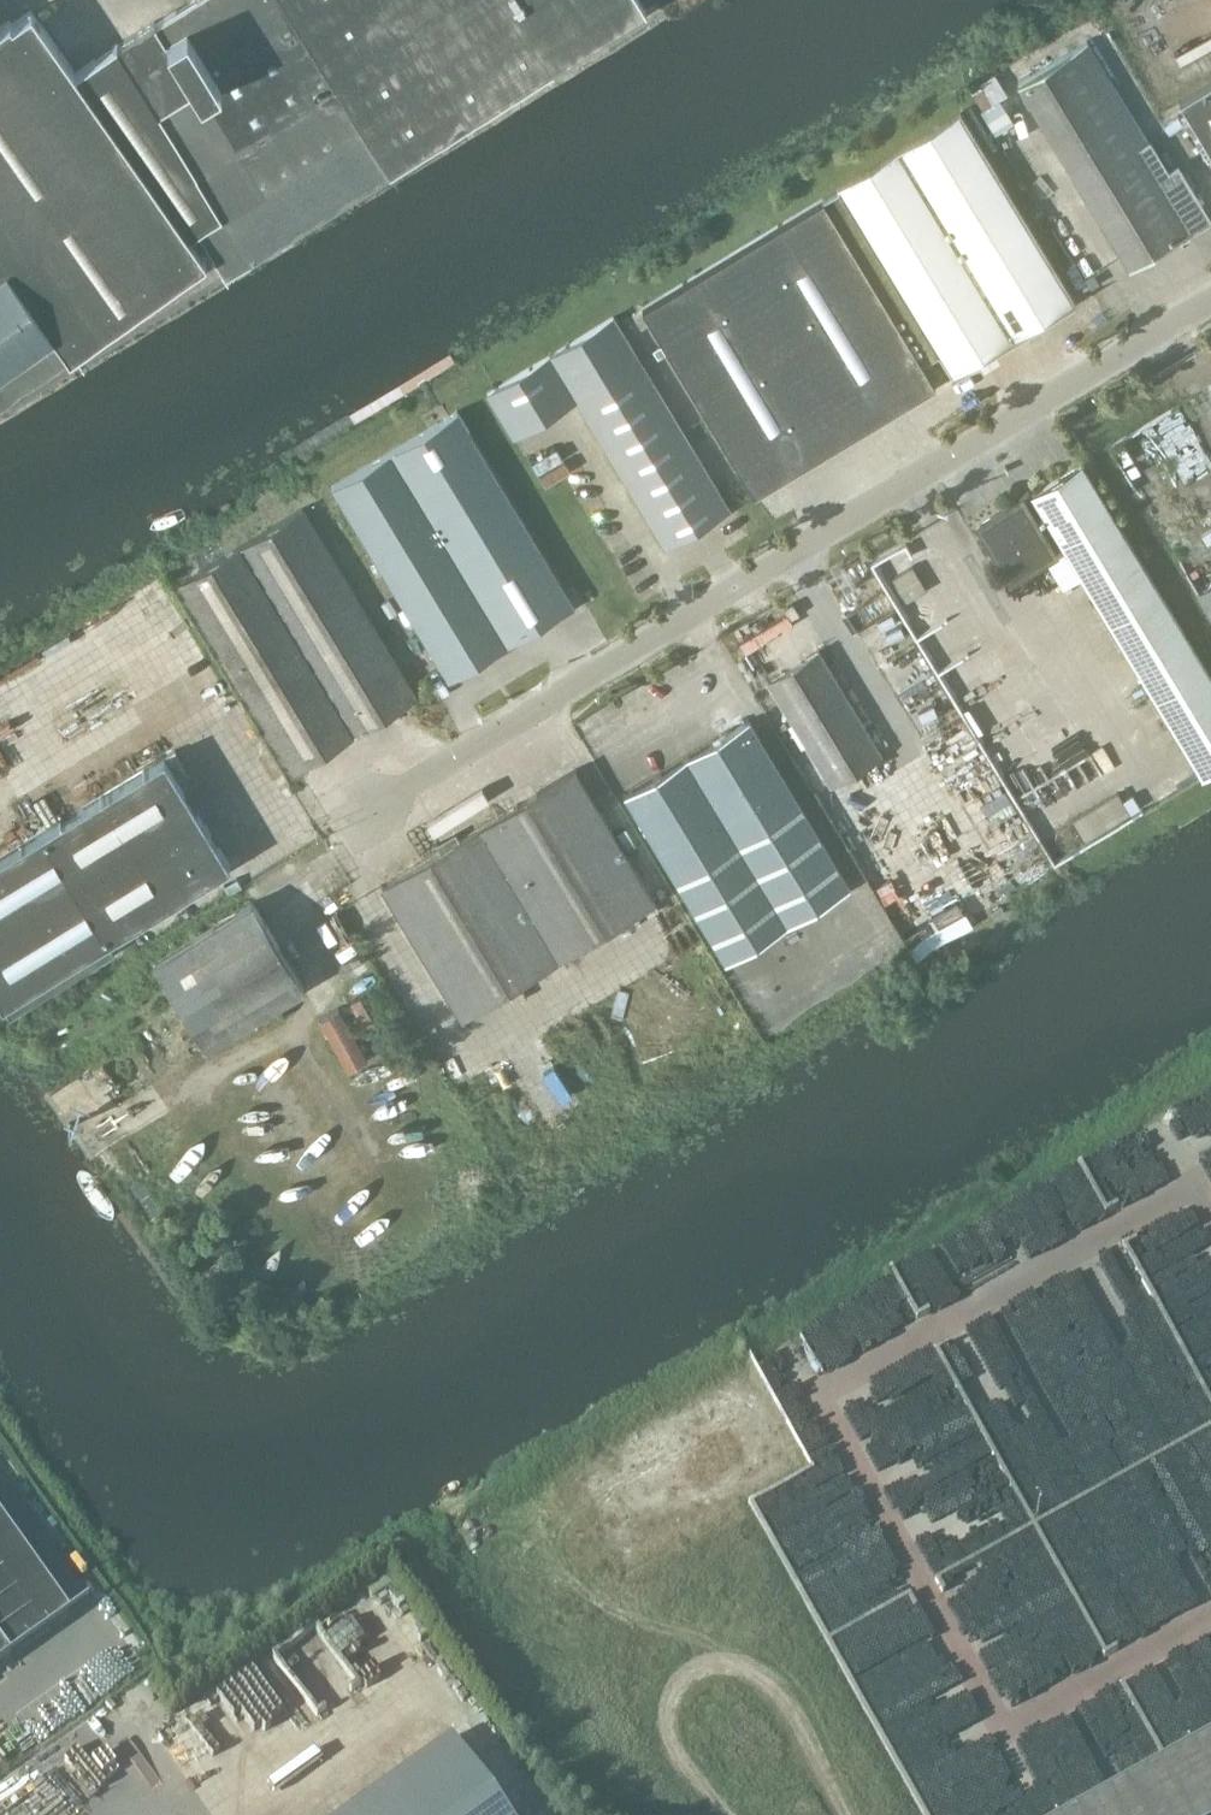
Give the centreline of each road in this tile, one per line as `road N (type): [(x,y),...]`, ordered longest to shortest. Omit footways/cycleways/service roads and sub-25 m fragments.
road 1 (unclassified): [(338,826),(1210,298)]

